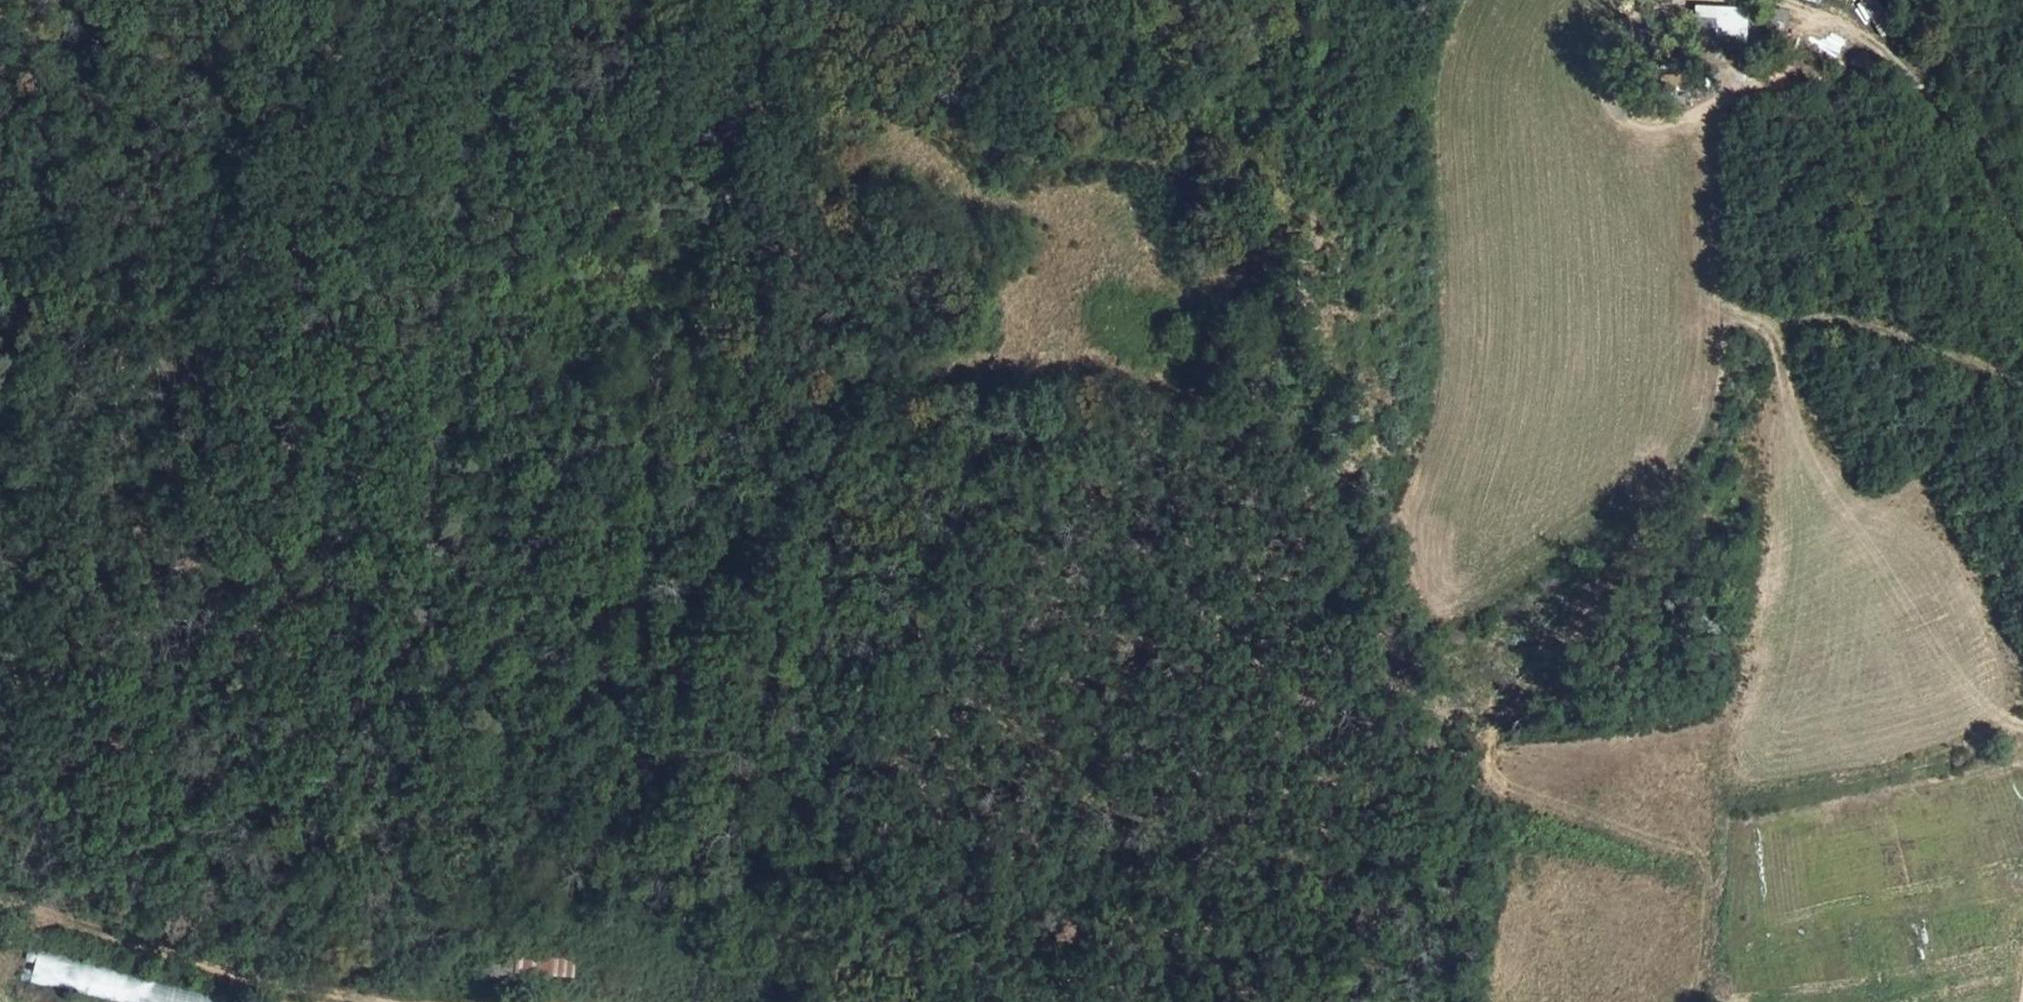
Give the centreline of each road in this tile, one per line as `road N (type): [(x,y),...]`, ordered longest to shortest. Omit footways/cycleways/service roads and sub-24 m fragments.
road 1 (track): [(380,1001),(0,904)]
road 2 (track): [(2022,247),(1988,163),(1885,46)]

